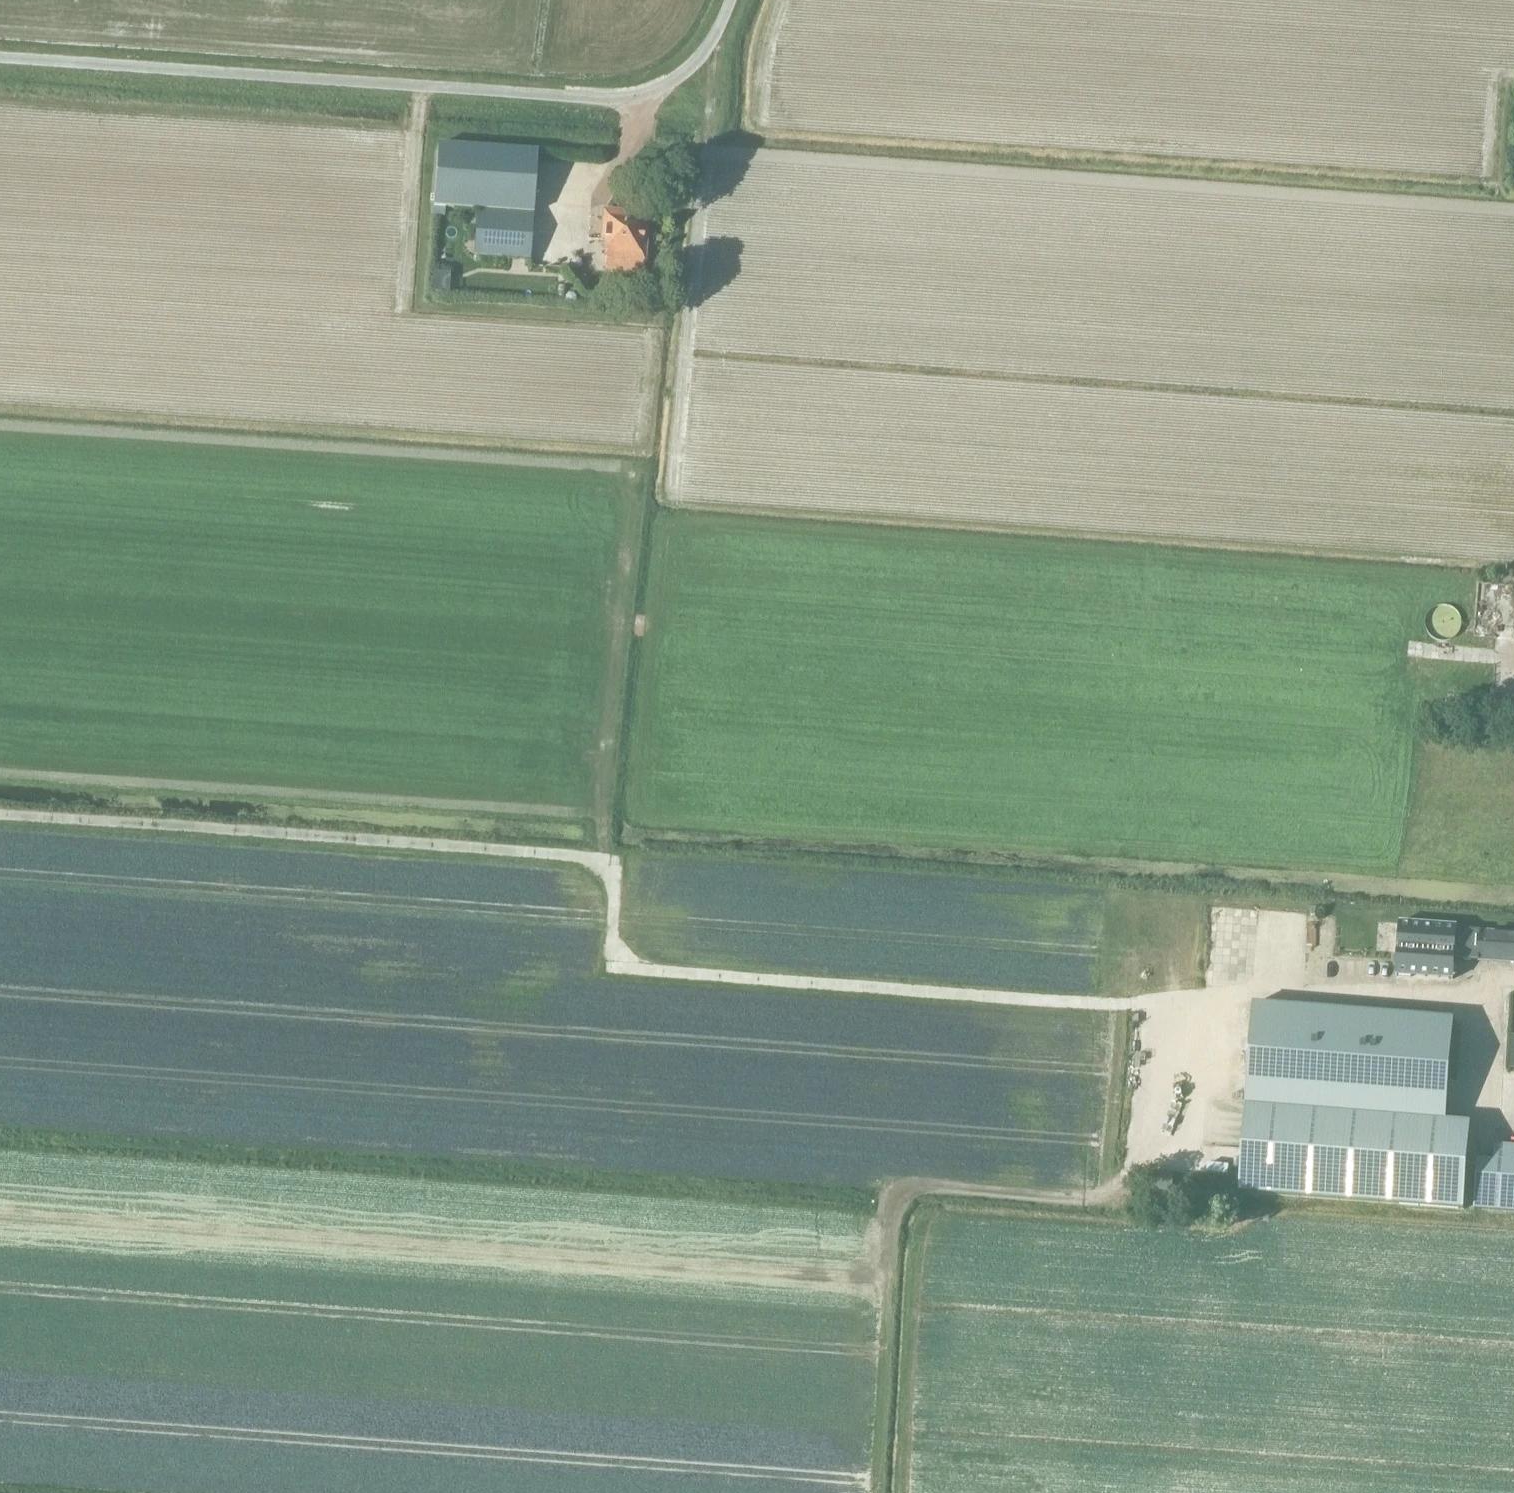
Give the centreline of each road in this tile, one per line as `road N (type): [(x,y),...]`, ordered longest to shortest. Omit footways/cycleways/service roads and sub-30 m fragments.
road 1 (track): [(1135,1006),(628,971),(612,957),(615,877),(600,859),(0,817)]

